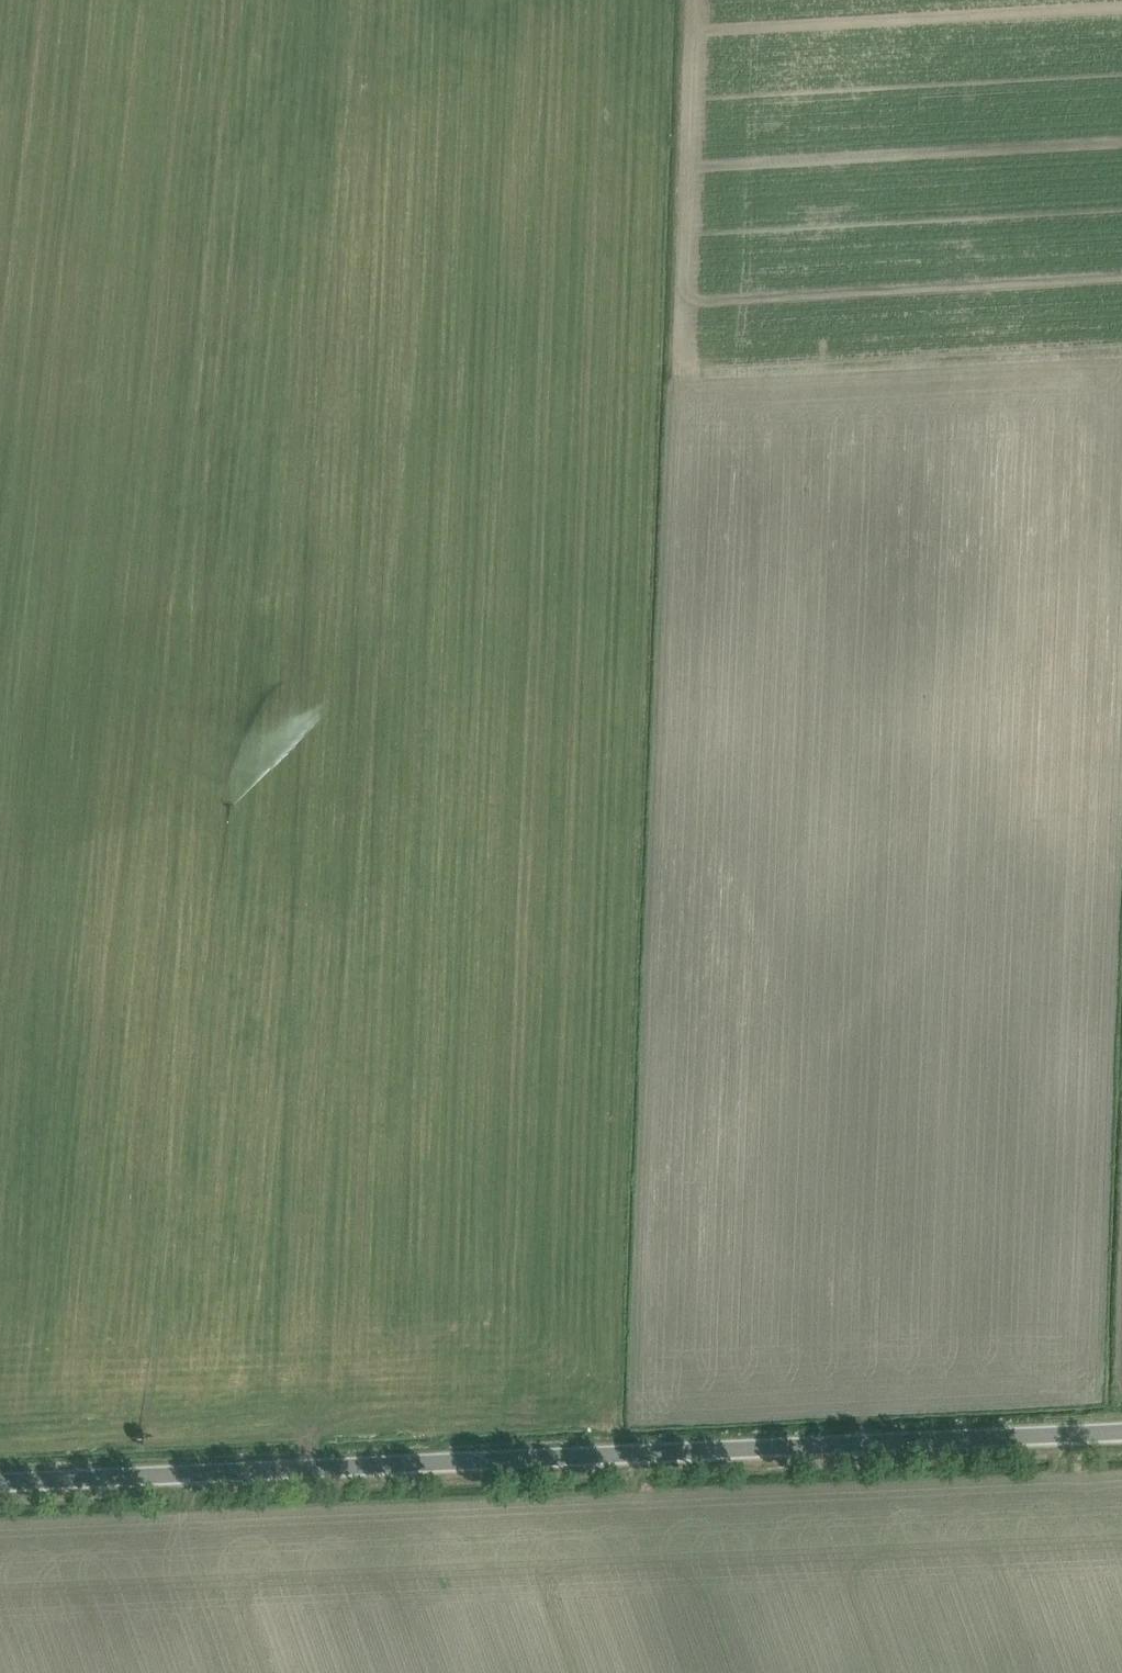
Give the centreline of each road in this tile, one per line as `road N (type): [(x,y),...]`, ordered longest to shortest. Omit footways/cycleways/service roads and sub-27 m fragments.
road 1 (unclassified): [(0,1482),(1121,1435)]

